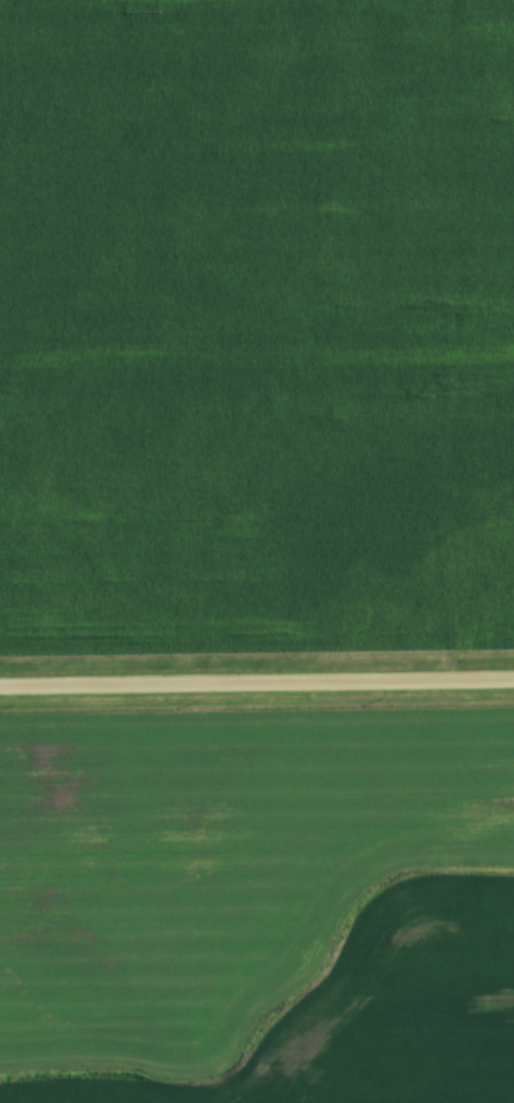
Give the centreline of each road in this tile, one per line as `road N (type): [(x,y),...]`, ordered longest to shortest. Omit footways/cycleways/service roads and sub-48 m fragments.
road 1 (residential): [(0,686),(513,679)]

